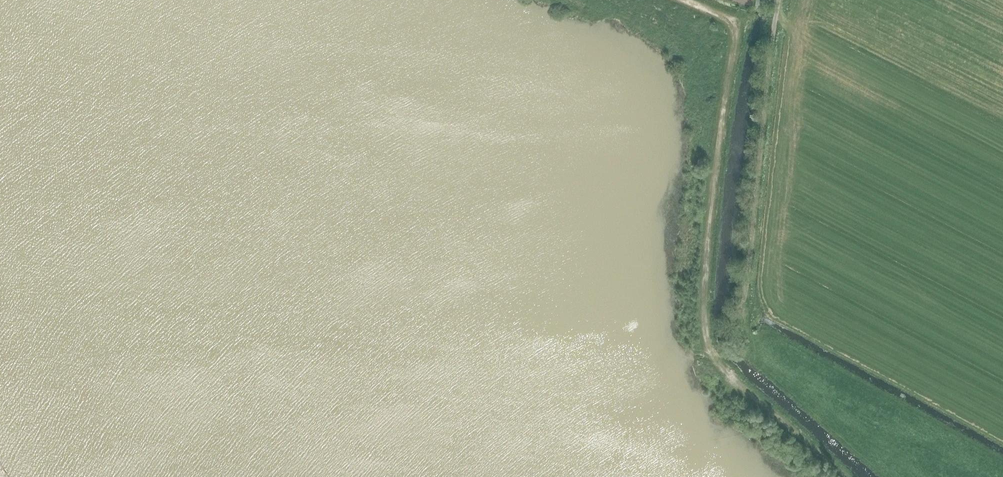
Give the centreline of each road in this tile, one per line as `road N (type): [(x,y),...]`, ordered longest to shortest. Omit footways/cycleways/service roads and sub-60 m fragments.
road 1 (unclassified): [(744,310),(779,0)]

